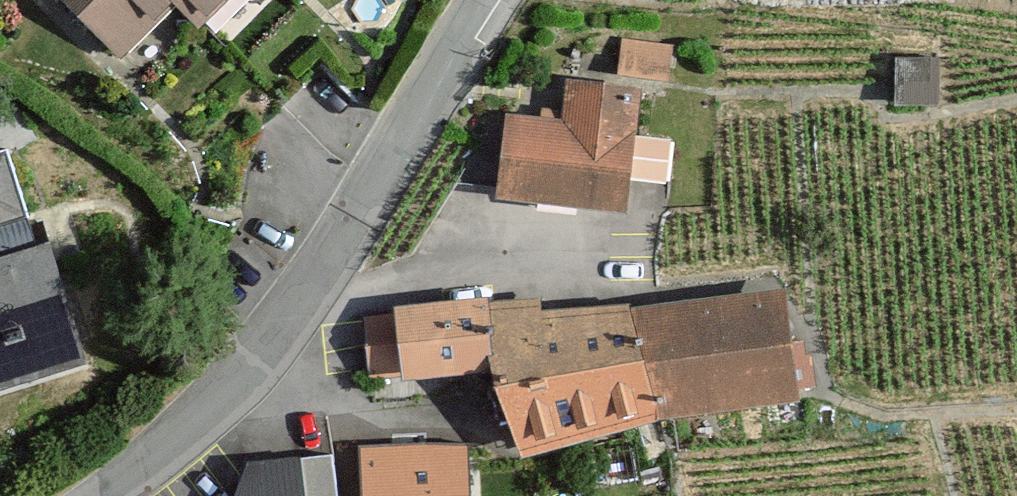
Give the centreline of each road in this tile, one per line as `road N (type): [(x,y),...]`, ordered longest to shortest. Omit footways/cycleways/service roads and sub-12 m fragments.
road 1 (residential): [(100,495),(243,391),(289,343),(486,0)]

